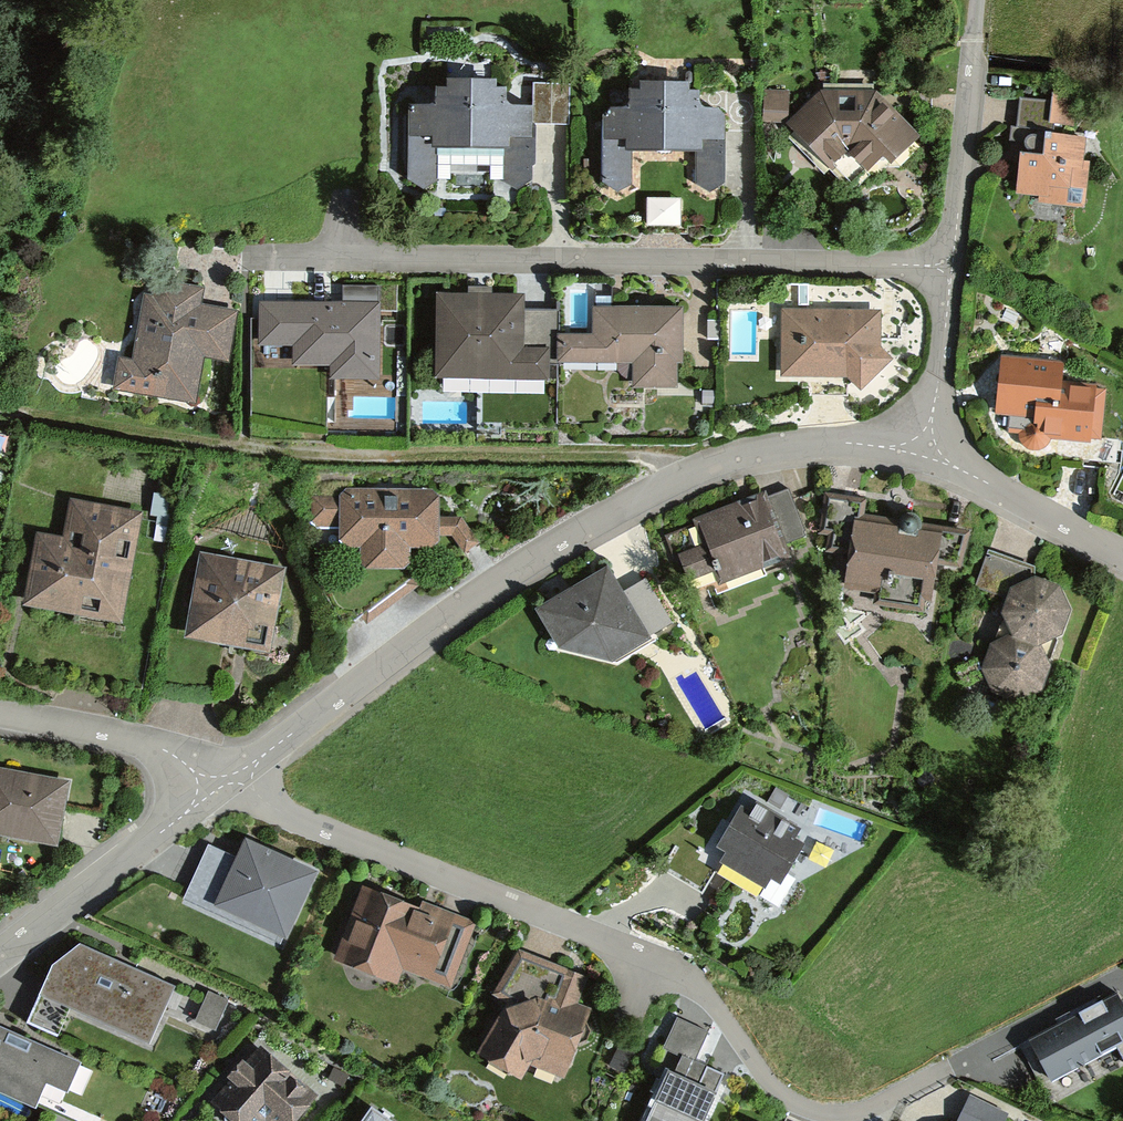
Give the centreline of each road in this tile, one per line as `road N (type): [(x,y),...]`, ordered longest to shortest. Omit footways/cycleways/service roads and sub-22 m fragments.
road 1 (residential): [(1122,978),(881,1104),(835,1114),(795,1105),(768,1084),(712,1002),(662,960),(224,784)]
road 2 (residential): [(224,784),(573,533),(673,479),(739,455),(830,444),(925,448)]
road 3 (residential): [(952,265),(805,256),(245,255)]
road 4 (track): [(673,479),(657,463),(628,456),(241,444),(0,406)]
road 5 (residential): [(0,954),(224,784)]
road 6 (residential): [(977,0),(952,265)]
road 7 (residential): [(224,784),(160,750),(0,716)]
road 8 (residential): [(925,448),(1122,556)]
road 9 (residential): [(952,265),(925,448)]

